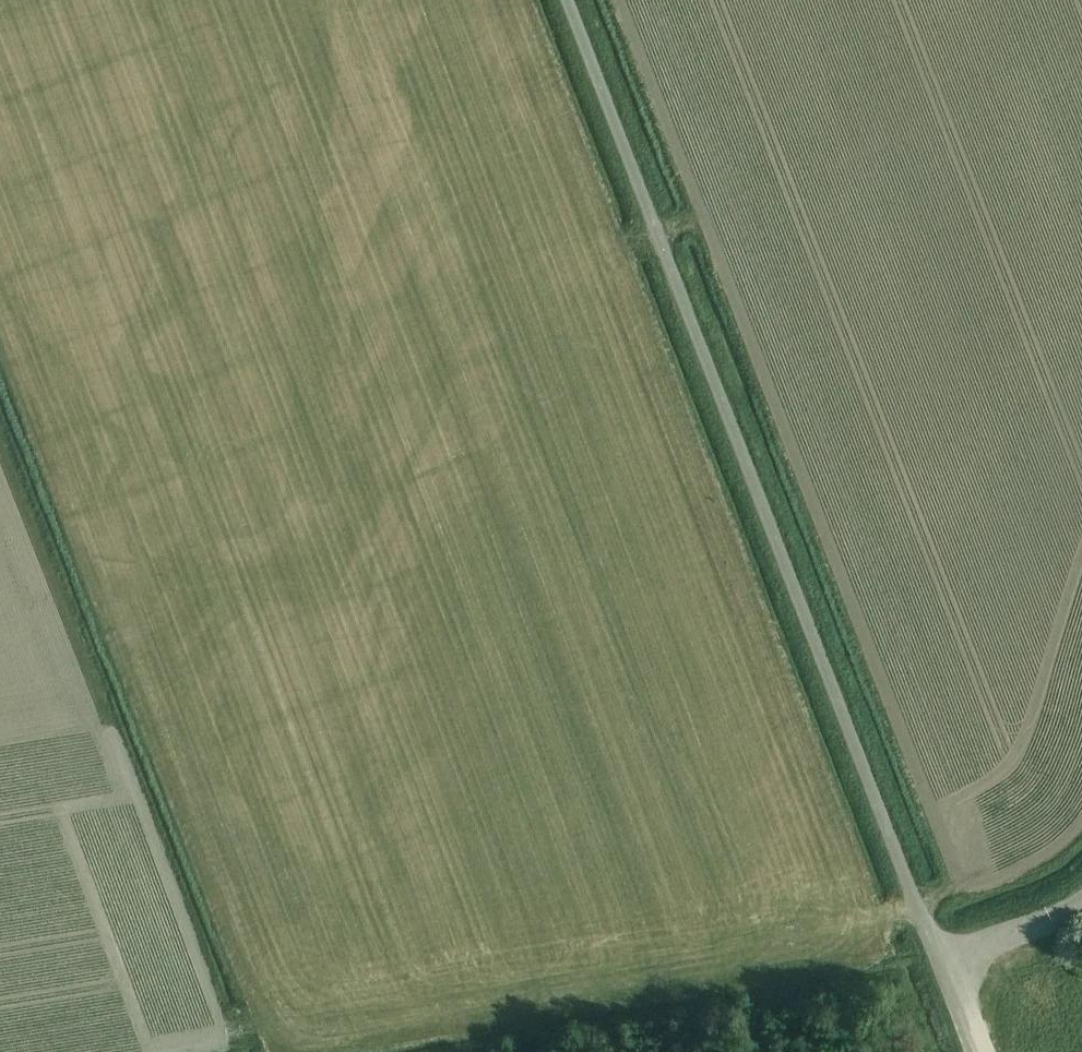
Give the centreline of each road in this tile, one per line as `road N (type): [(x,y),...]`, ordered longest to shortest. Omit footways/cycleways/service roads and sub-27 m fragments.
road 1 (unclassified): [(937,958),(565,0)]
road 2 (unclassified): [(937,958),(1057,920),(1081,902)]

